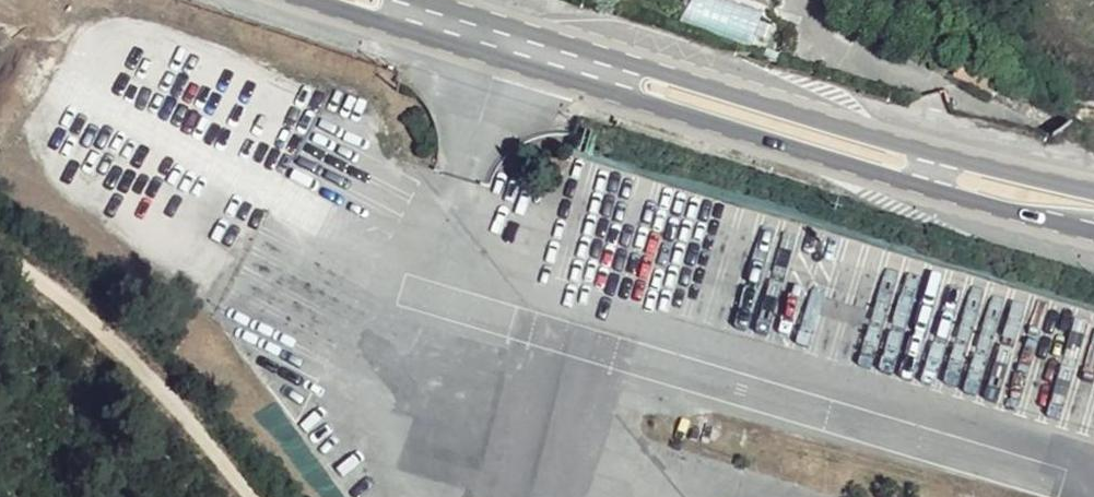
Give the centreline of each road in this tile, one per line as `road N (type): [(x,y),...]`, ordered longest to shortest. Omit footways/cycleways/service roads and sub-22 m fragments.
road 1 (track): [(0,245),(182,402),(268,496)]
road 2 (primary): [(587,66),(644,93),(932,182)]
road 3 (primary): [(938,160),(677,82),(587,66)]
road 4 (primary): [(407,11),(587,66)]
road 5 (primary): [(932,182),(1093,225)]
road 6 (primary): [(1093,192),(938,160)]

